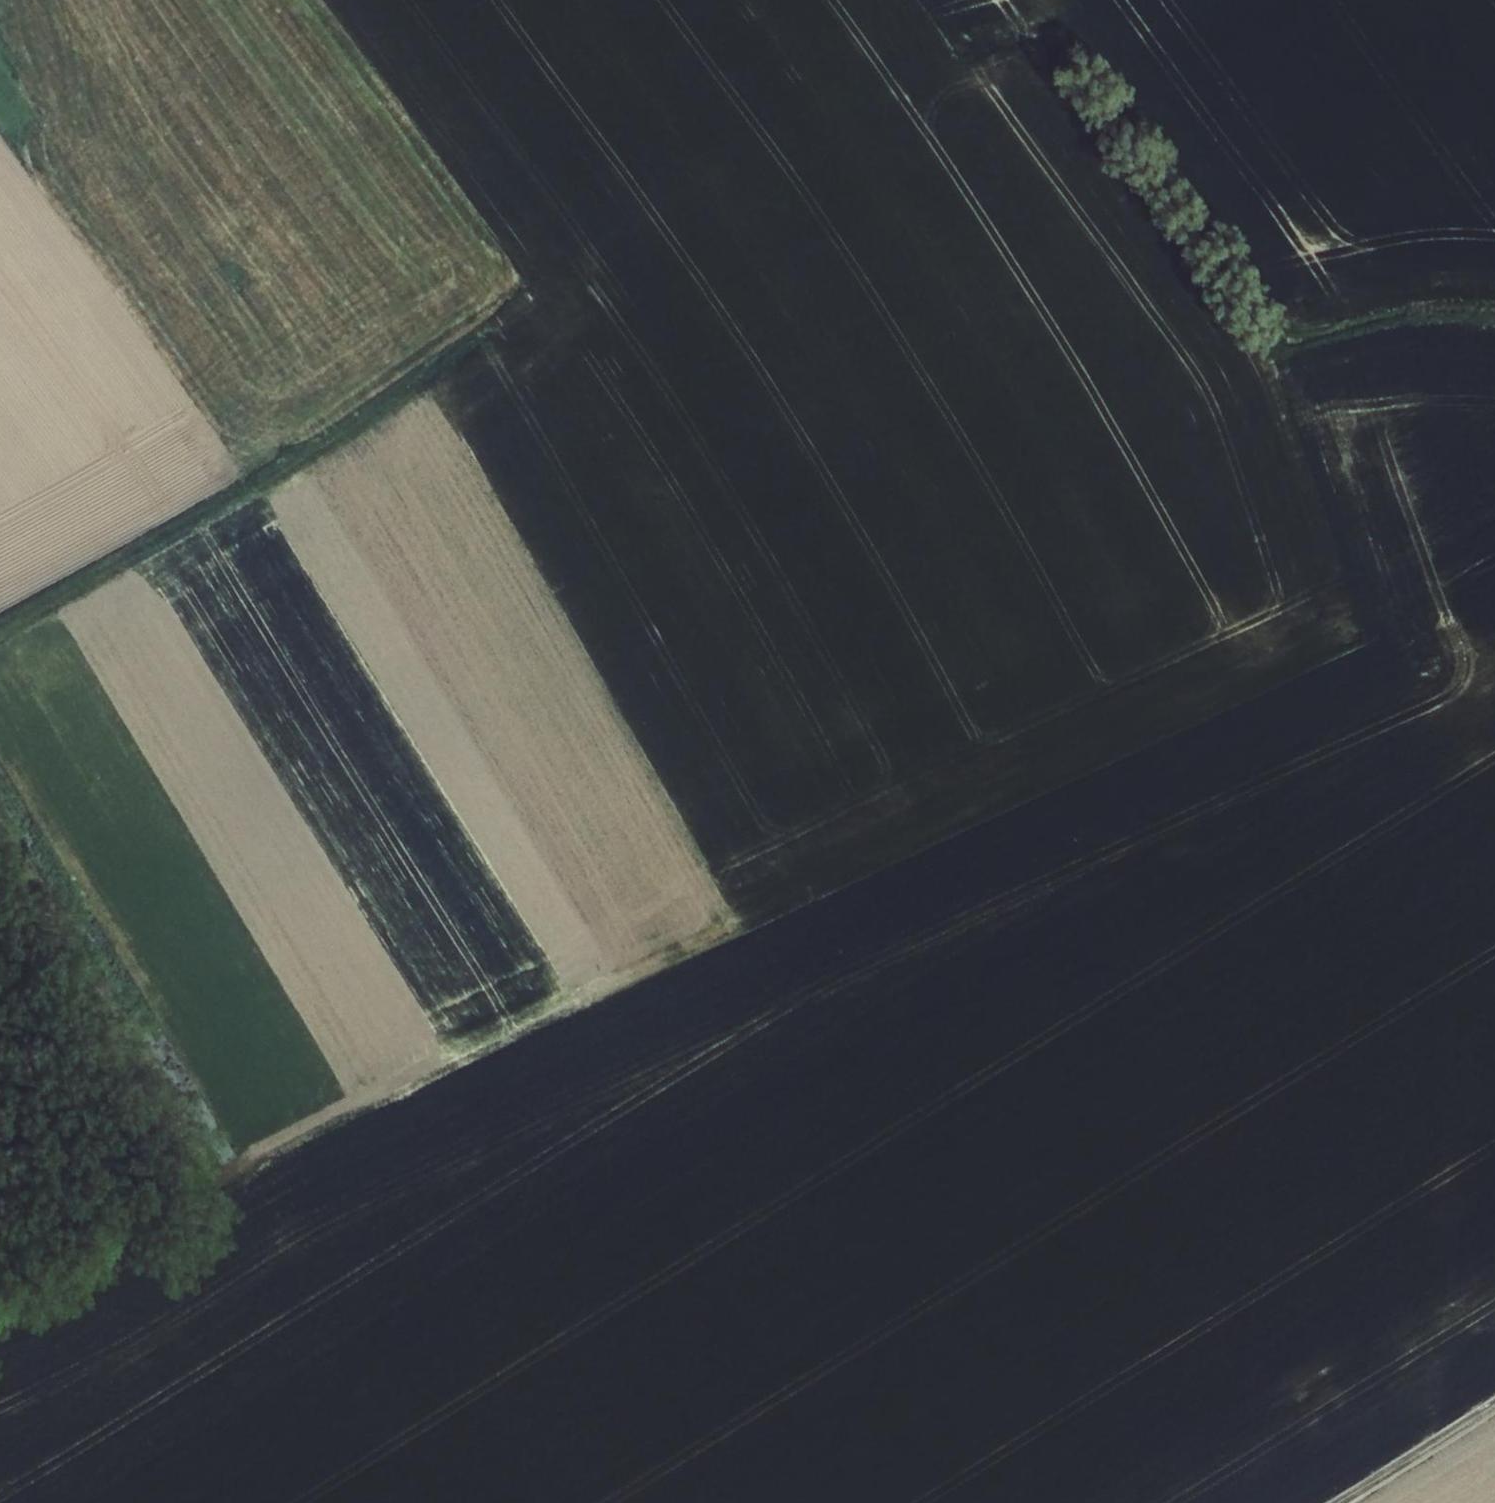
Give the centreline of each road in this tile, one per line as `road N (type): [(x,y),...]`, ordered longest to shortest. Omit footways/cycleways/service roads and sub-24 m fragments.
road 1 (track): [(1494,1407),(1342,1502)]

